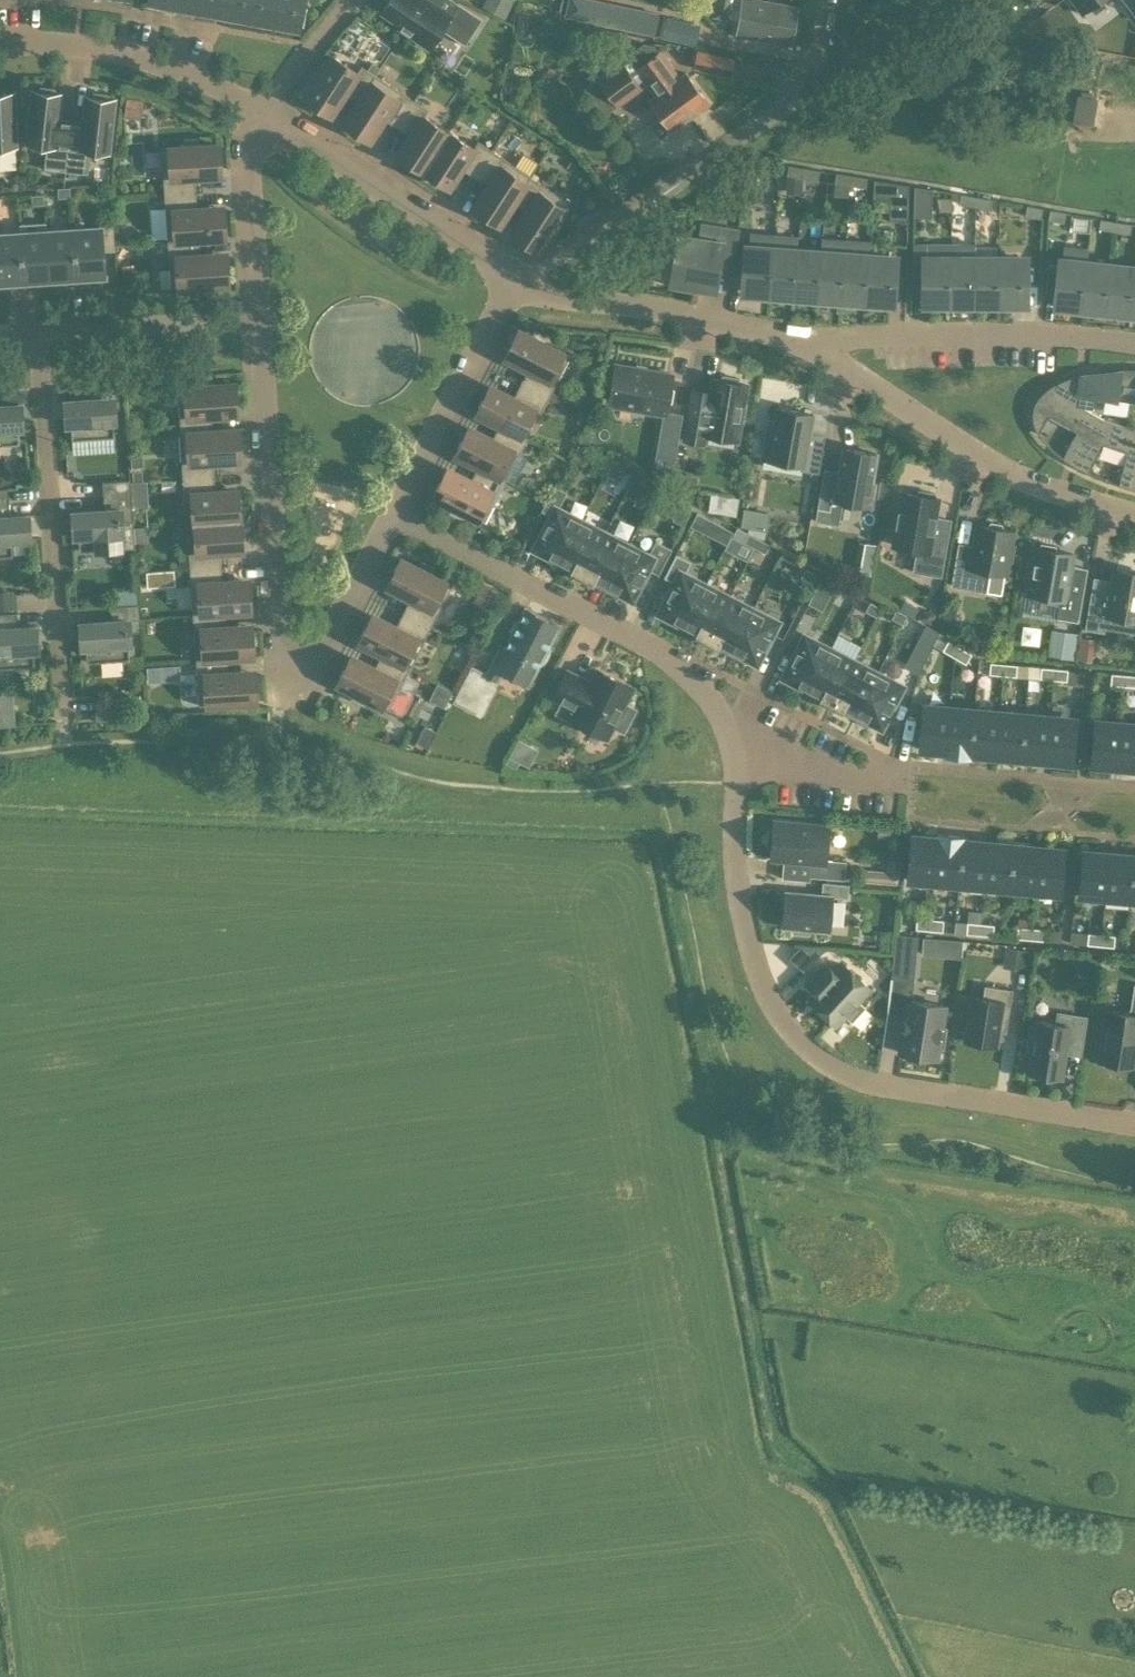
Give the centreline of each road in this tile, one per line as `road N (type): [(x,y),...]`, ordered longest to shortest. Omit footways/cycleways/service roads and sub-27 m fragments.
road 1 (residential): [(1134,1124),(856,1081),(805,1047),(774,1006),(742,923),(735,806),(749,752)]
road 2 (residential): [(399,511),(329,641),(298,662),(277,639),(251,322)]
road 3 (residential): [(749,752),(677,671),(590,610),(399,511)]
road 4 (residential): [(621,219),(942,0)]
road 5 (residential): [(63,715),(39,333)]
road 6 (residential): [(1134,516),(1011,474),(817,344)]
road 7 (residential): [(1134,348),(915,336),(817,344)]
road 8 (residential): [(254,111),(514,288)]
road 9 (residential): [(817,344),(671,308),(514,288)]
road 10 (residential): [(0,45),(108,50),(195,79),(254,111)]
road 11 (residential): [(514,288),(399,511)]
road 12 (residential): [(39,333),(251,322)]
road 13 (residential): [(251,322),(246,150),(254,111)]
road 14 (residential): [(909,769),(840,775),(749,752)]
road 15 (residential): [(254,111),(352,0)]

